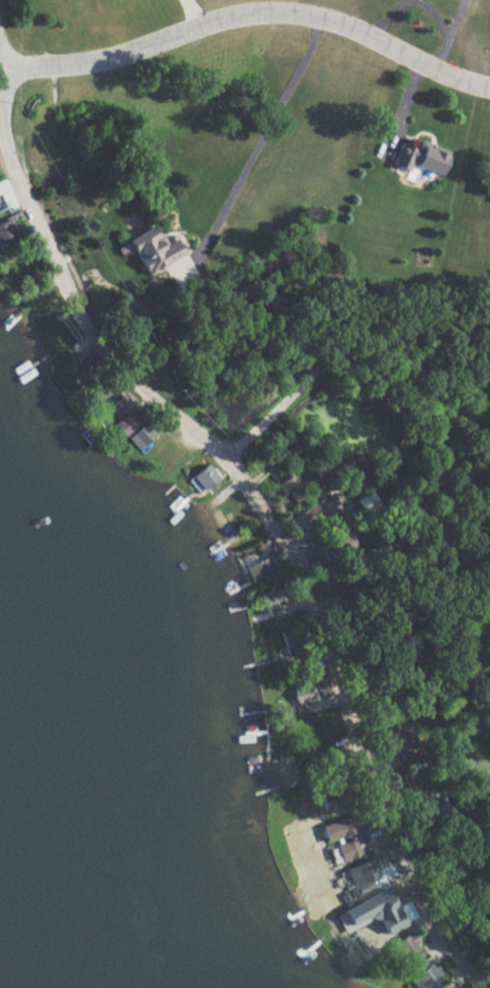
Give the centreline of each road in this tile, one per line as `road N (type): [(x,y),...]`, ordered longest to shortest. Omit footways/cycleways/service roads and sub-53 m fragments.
road 1 (residential): [(482,987),(413,898),(270,513),(224,458),(98,356),(0,154)]
road 2 (residential): [(0,70),(85,65),(225,18),(290,12),(366,32),(489,86)]

